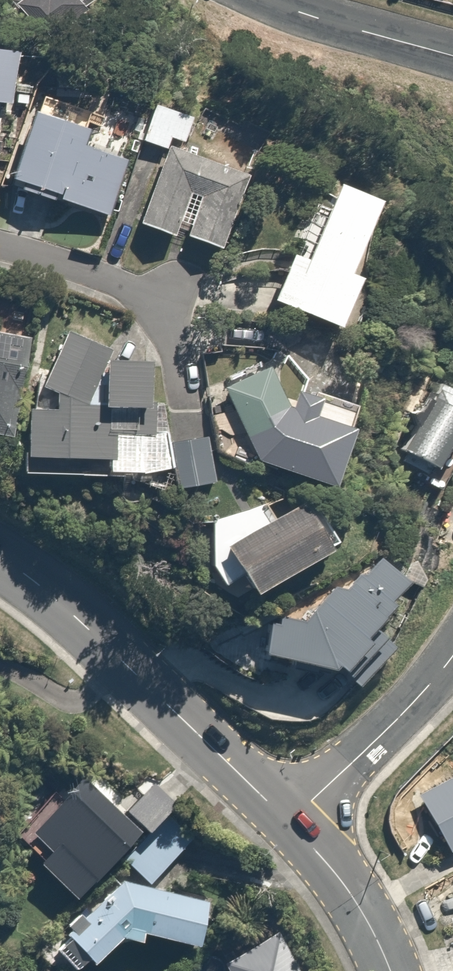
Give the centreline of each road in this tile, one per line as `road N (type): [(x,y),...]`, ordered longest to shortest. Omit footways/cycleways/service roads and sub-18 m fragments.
road 1 (tertiary): [(288,821),(0,563)]
road 2 (residential): [(288,821),(452,657)]
road 3 (residential): [(452,63),(249,0)]
road 4 (residential): [(0,243),(122,287),(181,334)]
road 5 (tertiary): [(392,970),(346,890),(288,821)]

